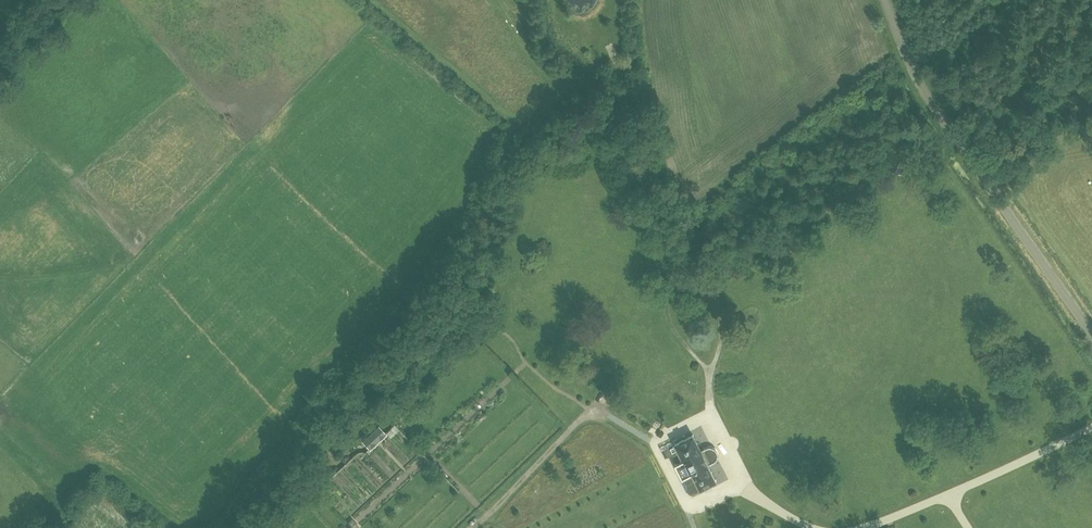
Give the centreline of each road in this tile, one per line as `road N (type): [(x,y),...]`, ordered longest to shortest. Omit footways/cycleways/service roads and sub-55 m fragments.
road 1 (unclassified): [(1091,337),(919,84),(887,0)]
road 2 (track): [(743,481),(697,506),(684,503),(653,443),(591,411),(471,527)]
road 3 (track): [(591,411),(526,365),(360,519)]
road 4 (track): [(716,421),(710,386),(725,316),(703,284),(681,283),(666,297),(666,316),(690,353)]
road 5 (unclassified): [(1091,425),(865,527)]

